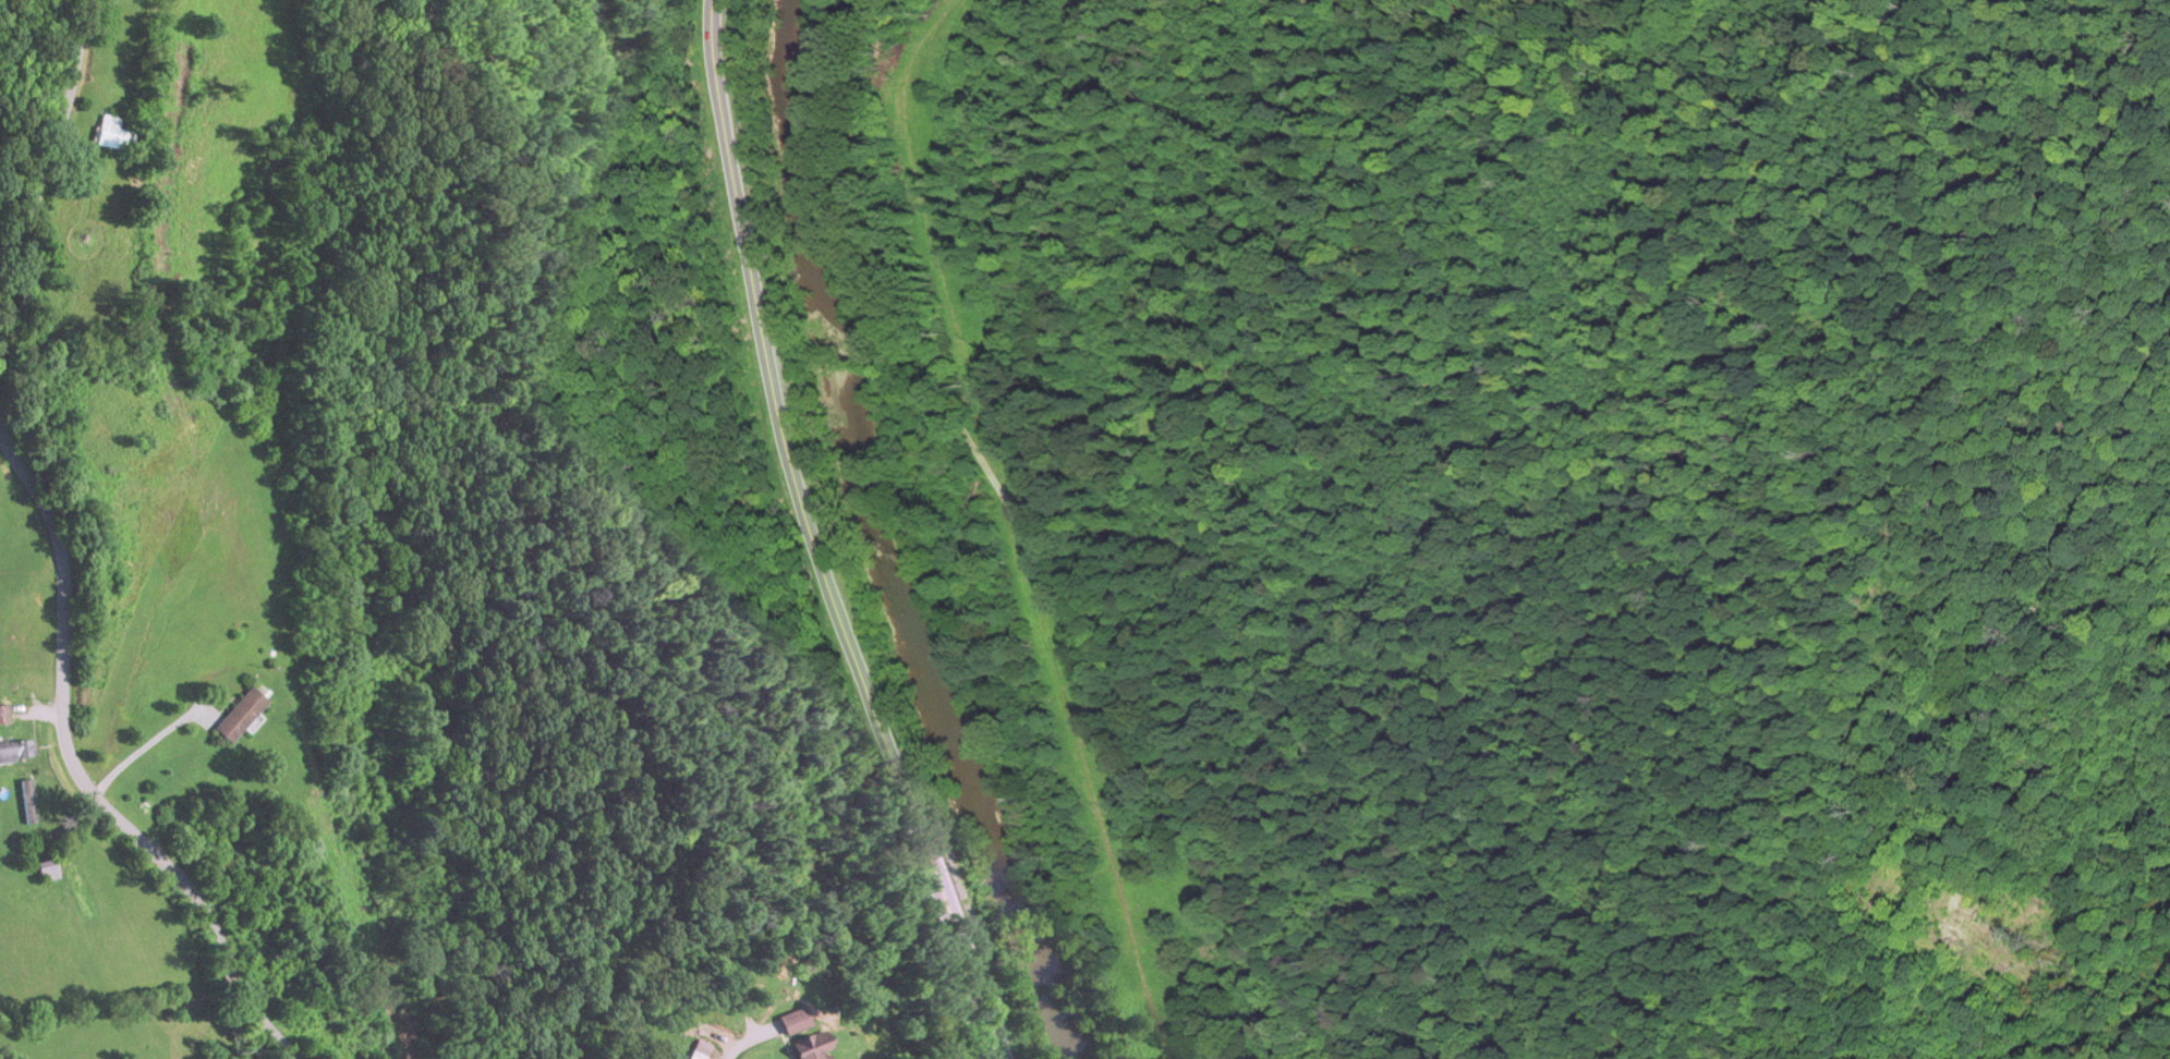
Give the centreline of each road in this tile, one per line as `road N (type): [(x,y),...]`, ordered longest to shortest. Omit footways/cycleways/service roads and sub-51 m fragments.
road 1 (track): [(1390,0),(1224,47),(1067,157),(989,348),(1248,969),(1270,1058)]
road 2 (secondary): [(993,1058),(784,452),(719,102),(711,0)]
road 3 (tertiary): [(293,1058),(246,1008),(186,891),(73,769),(62,729),(60,552),(46,509),(0,438)]
road 4 (tertiary): [(0,330),(15,236),(62,118),(82,0)]

